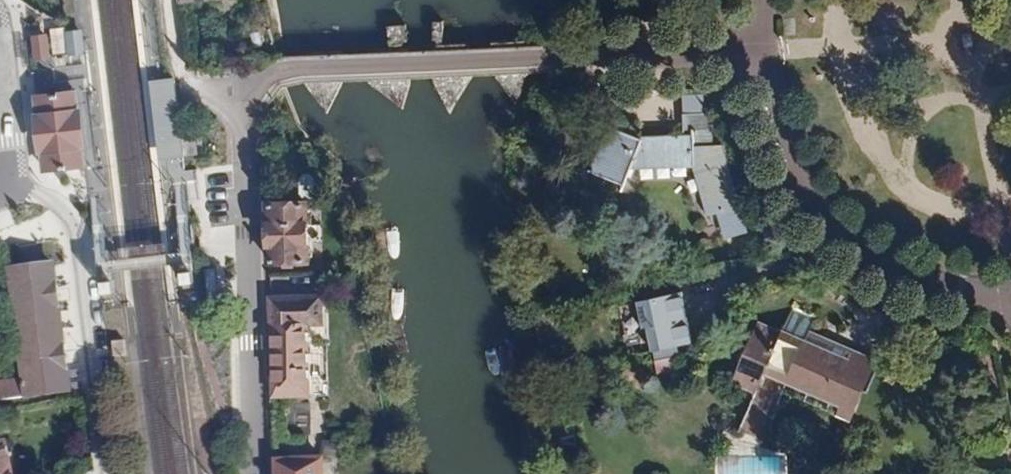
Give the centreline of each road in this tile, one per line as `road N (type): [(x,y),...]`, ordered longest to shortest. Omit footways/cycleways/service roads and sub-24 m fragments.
road 1 (residential): [(1010,293),(936,285),(847,234),(787,148),(766,51)]
road 2 (residential): [(237,107),(255,469)]
road 3 (residential): [(552,59),(284,69),(251,87),(237,107)]
road 4 (residential): [(109,473),(73,239),(53,202),(13,181)]
road 5 (residential): [(579,59),(766,51)]
road 6 (residential): [(171,0),(187,76),(237,107)]
road 7 (residential): [(13,181),(0,48)]

